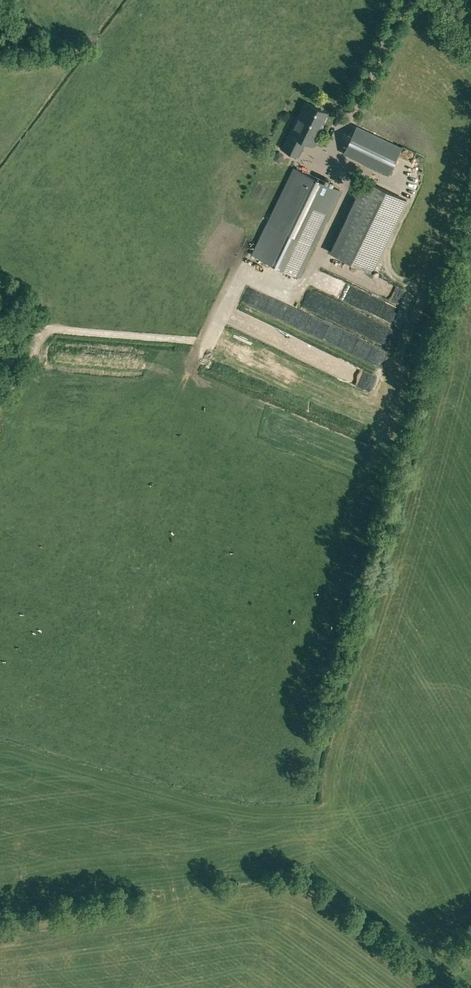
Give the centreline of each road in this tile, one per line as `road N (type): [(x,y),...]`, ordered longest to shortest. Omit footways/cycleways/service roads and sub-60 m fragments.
road 1 (track): [(0,403),(24,385),(41,330),(205,343),(239,276),(296,291)]

